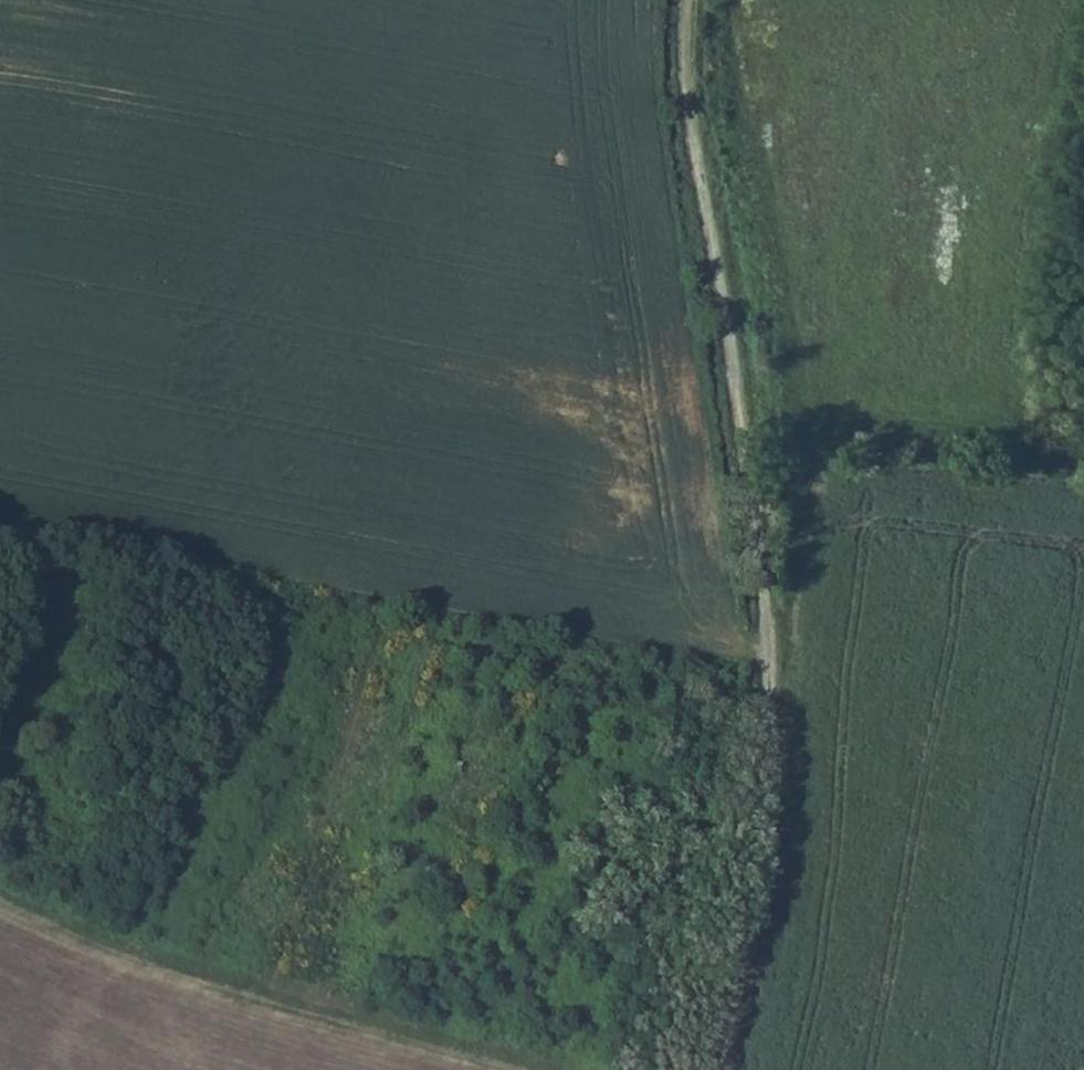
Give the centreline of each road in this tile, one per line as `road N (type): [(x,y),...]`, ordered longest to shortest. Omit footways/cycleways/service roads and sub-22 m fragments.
road 1 (track): [(693,0),(688,87),(745,443),(769,741),(767,817),(723,1069)]
road 2 (track): [(85,1069),(109,1029),(169,988),(505,1069)]

